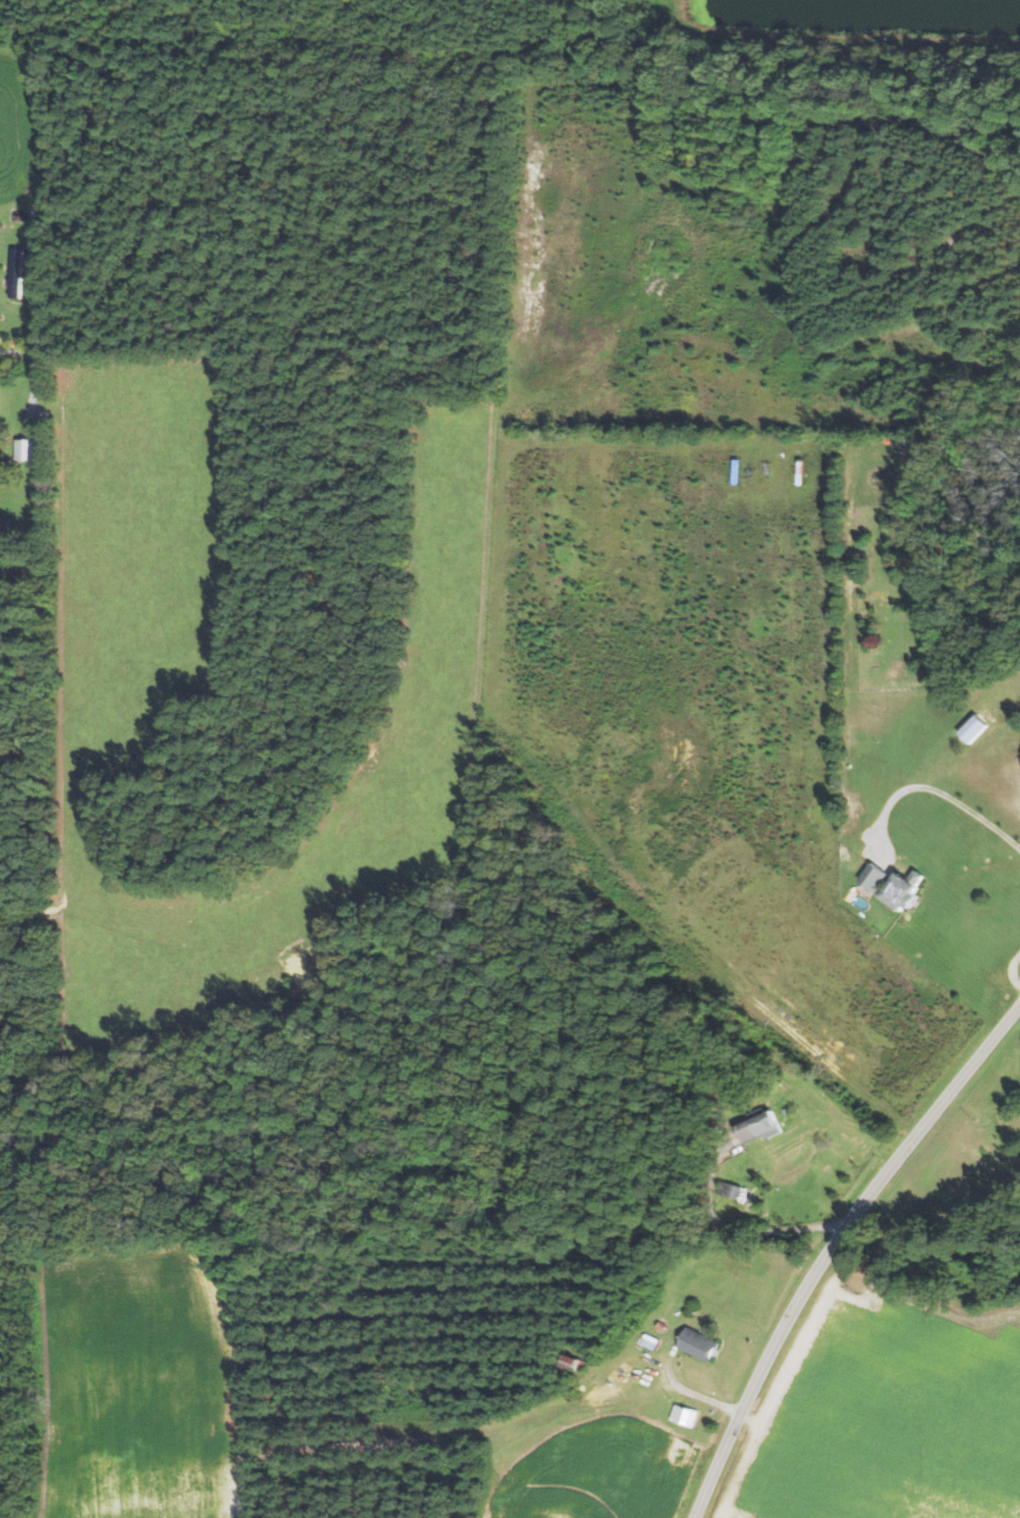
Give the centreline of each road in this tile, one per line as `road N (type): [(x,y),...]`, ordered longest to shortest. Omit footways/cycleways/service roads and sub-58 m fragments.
road 1 (track): [(923,1127),(899,1125),(875,1106),(506,728),(491,685),(504,434)]
road 2 (residential): [(694,1517),(742,1407),(835,1242),(1019,1006)]
road 3 (track): [(677,1385),(408,1446),(242,1454)]

